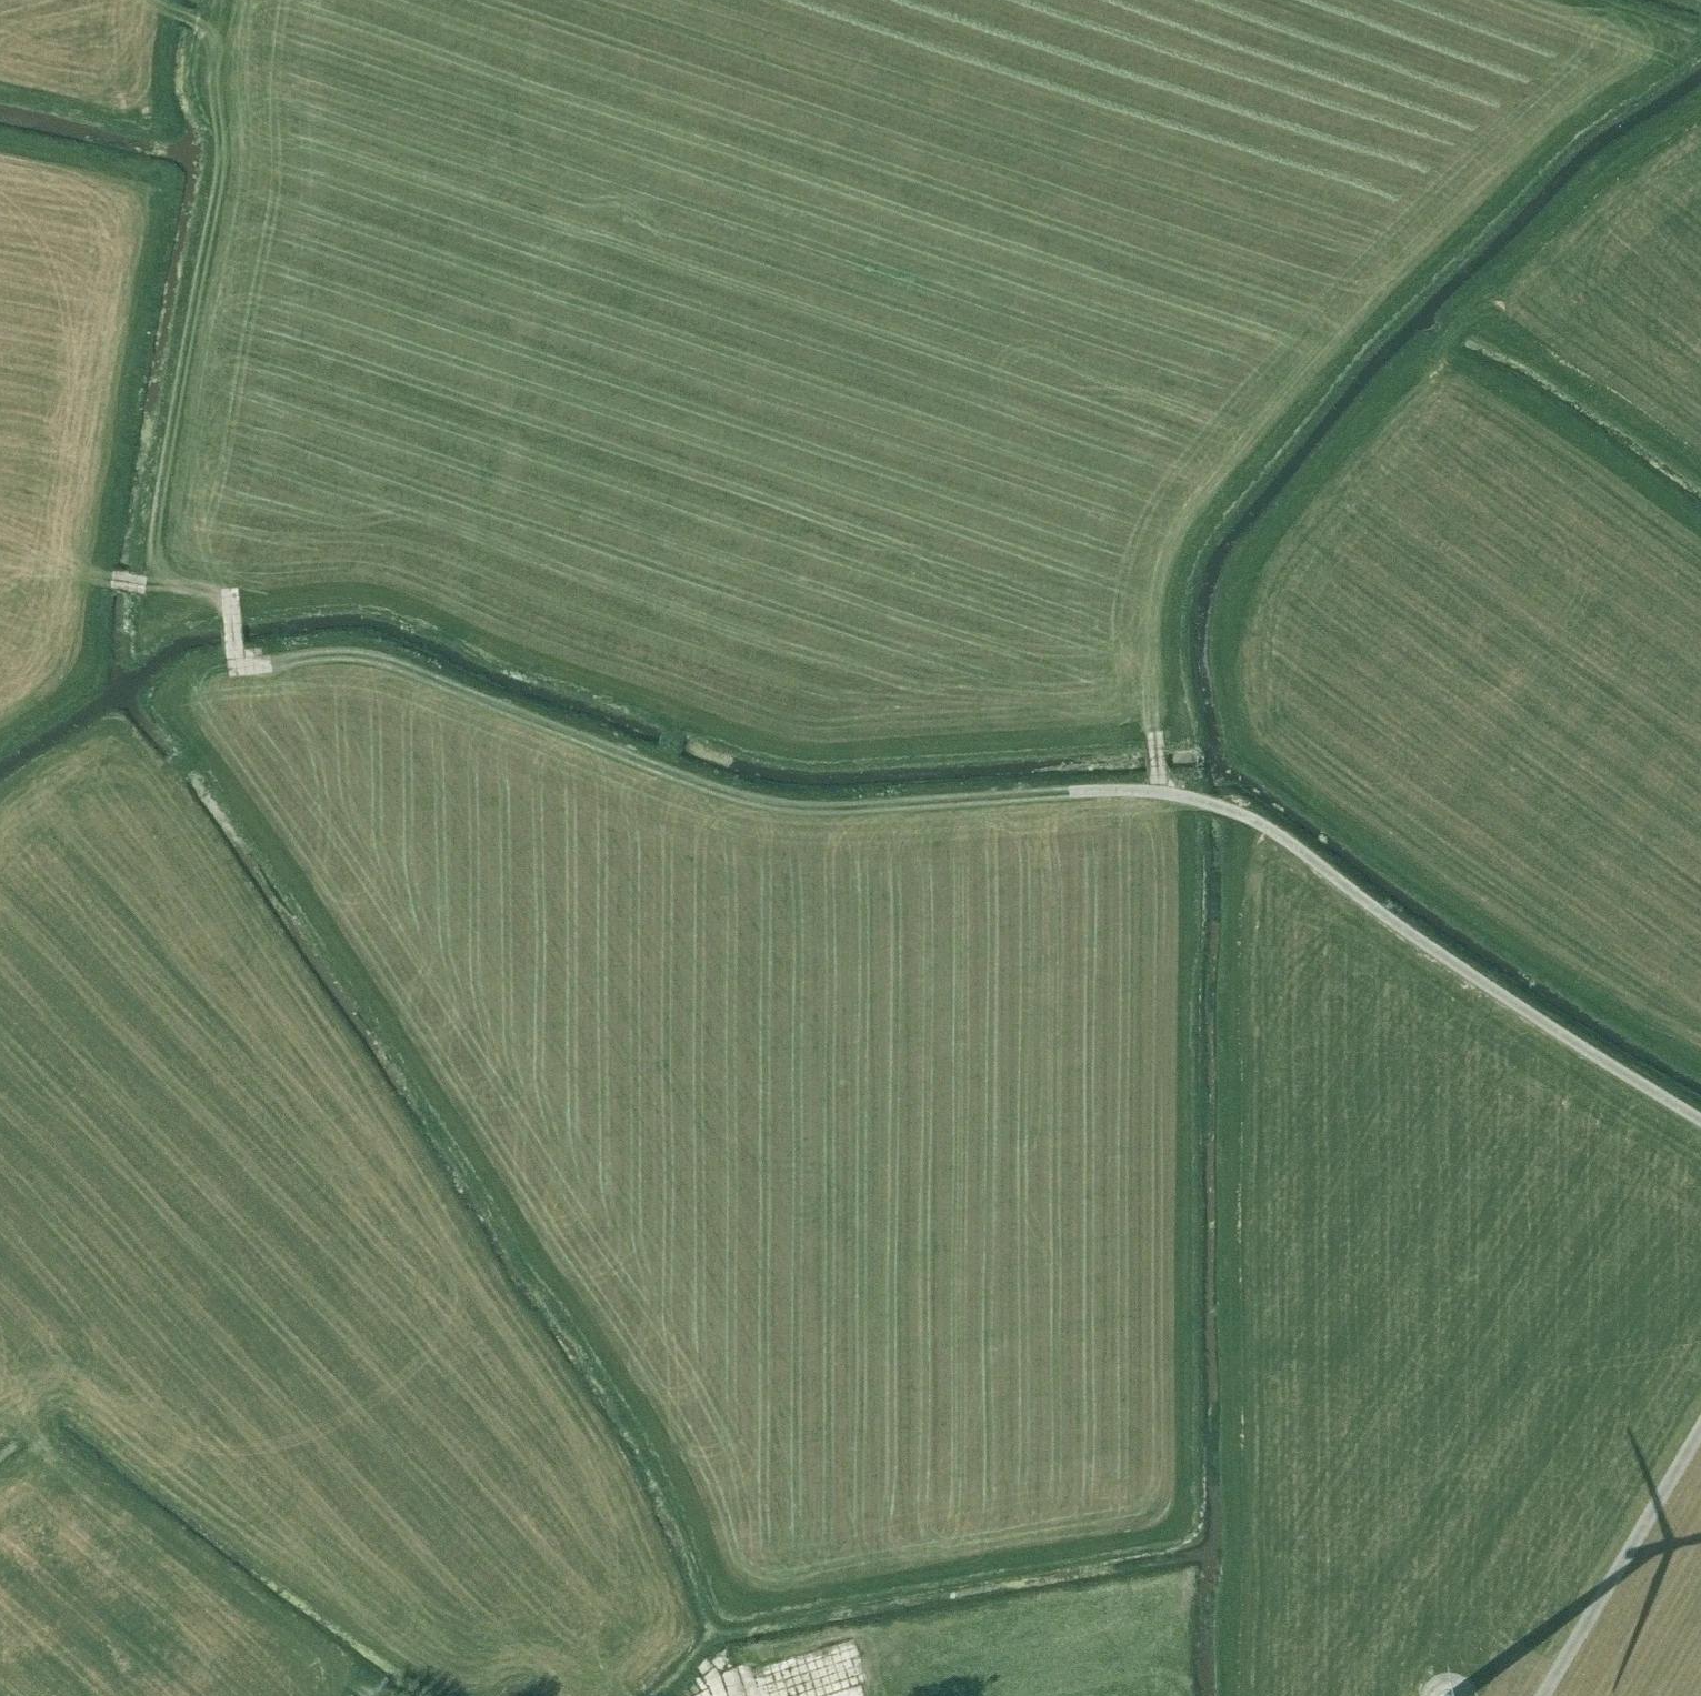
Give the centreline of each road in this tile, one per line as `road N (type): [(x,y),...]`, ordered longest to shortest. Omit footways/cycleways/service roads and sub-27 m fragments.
road 1 (track): [(1700,1115),(1270,829),(1207,801),(1078,793),(789,805),(712,785),(359,655),(232,669),(228,601)]
road 2 (track): [(1538,1695),(1700,1426)]

